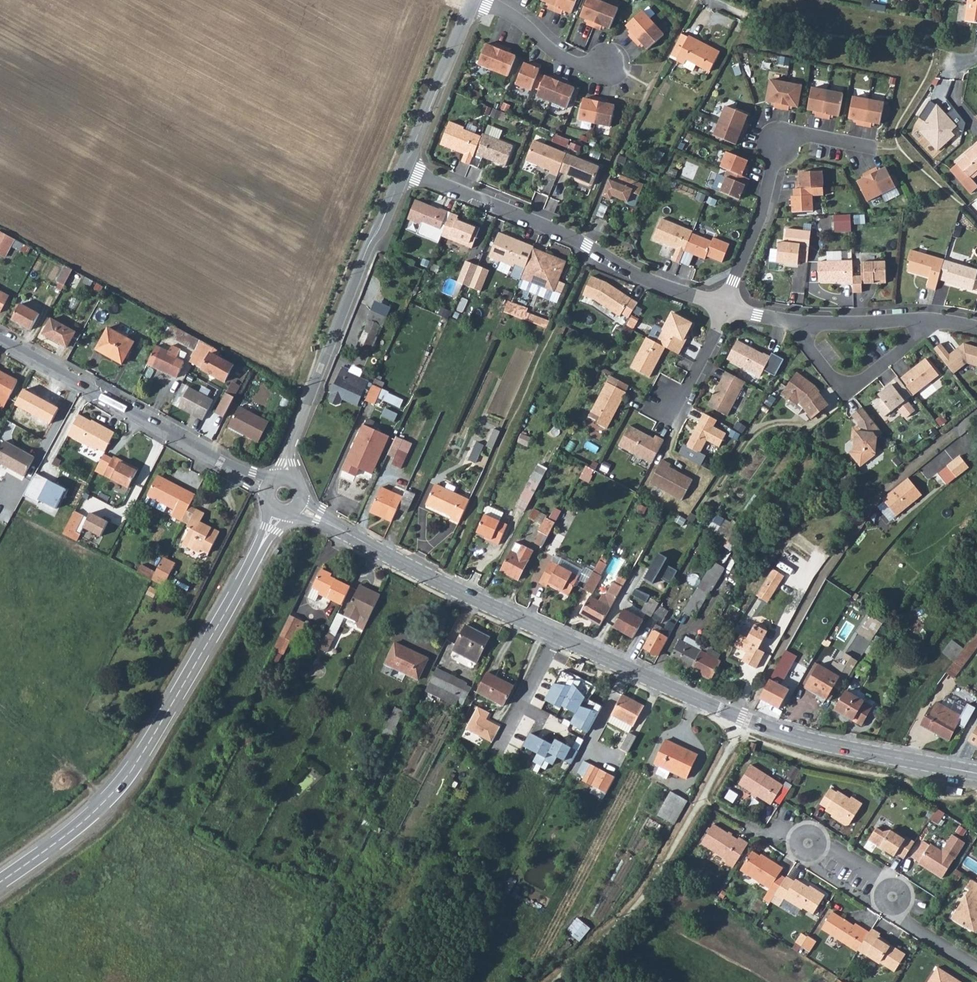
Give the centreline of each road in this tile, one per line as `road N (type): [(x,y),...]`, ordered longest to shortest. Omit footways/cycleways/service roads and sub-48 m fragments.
road 1 (secondary): [(976,774),(741,719),(415,573),(299,504)]
road 2 (tertiary): [(0,880),(103,803),(134,768),(280,511)]
road 3 (residential): [(404,170),(727,307)]
road 4 (residential): [(404,170),(291,447),(287,476)]
road 5 (secondary): [(268,486),(0,341)]
road 6 (residential): [(867,149),(801,137),(780,145),(727,307)]
road 7 (residential): [(807,323),(805,344),(836,382),(851,386),(921,335),(925,322)]
road 8 (residential): [(472,0),(404,170)]
road 9 (residential): [(483,0),(568,62),(611,67)]
road 10 (residential): [(727,307),(679,407),(666,402)]

